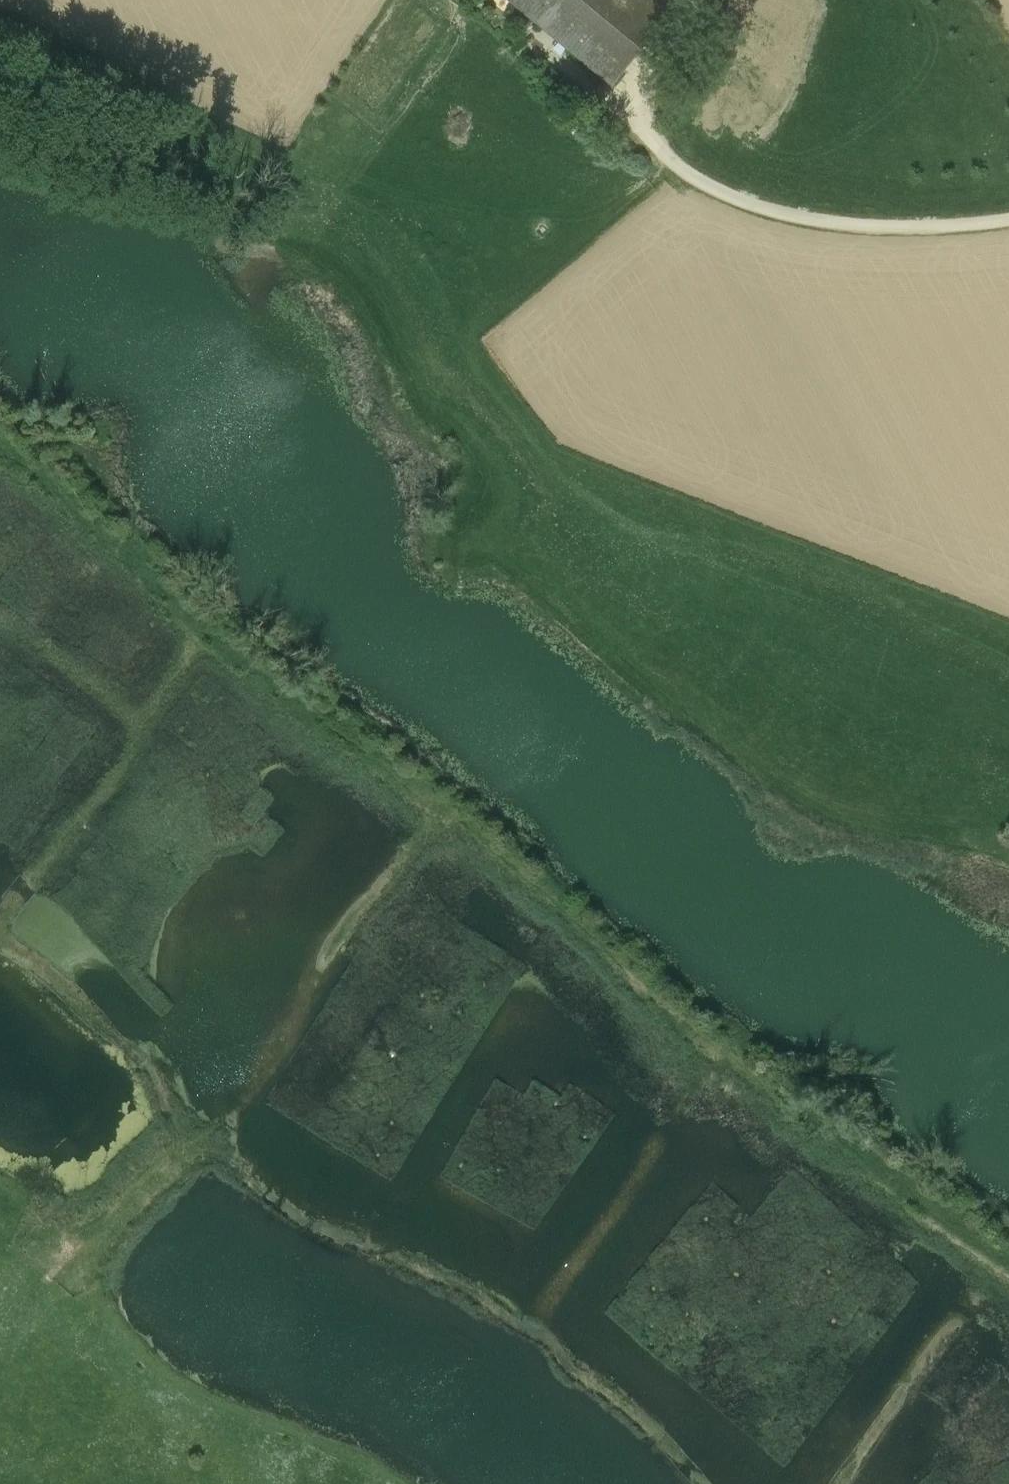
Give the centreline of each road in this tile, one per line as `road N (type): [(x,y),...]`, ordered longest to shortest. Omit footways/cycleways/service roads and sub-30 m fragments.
road 1 (track): [(0,1341),(26,1321),(190,1117),(208,1078),(214,1014)]
road 2 (unclassified): [(1008,219),(862,226),(746,203),(682,171),(647,132)]

